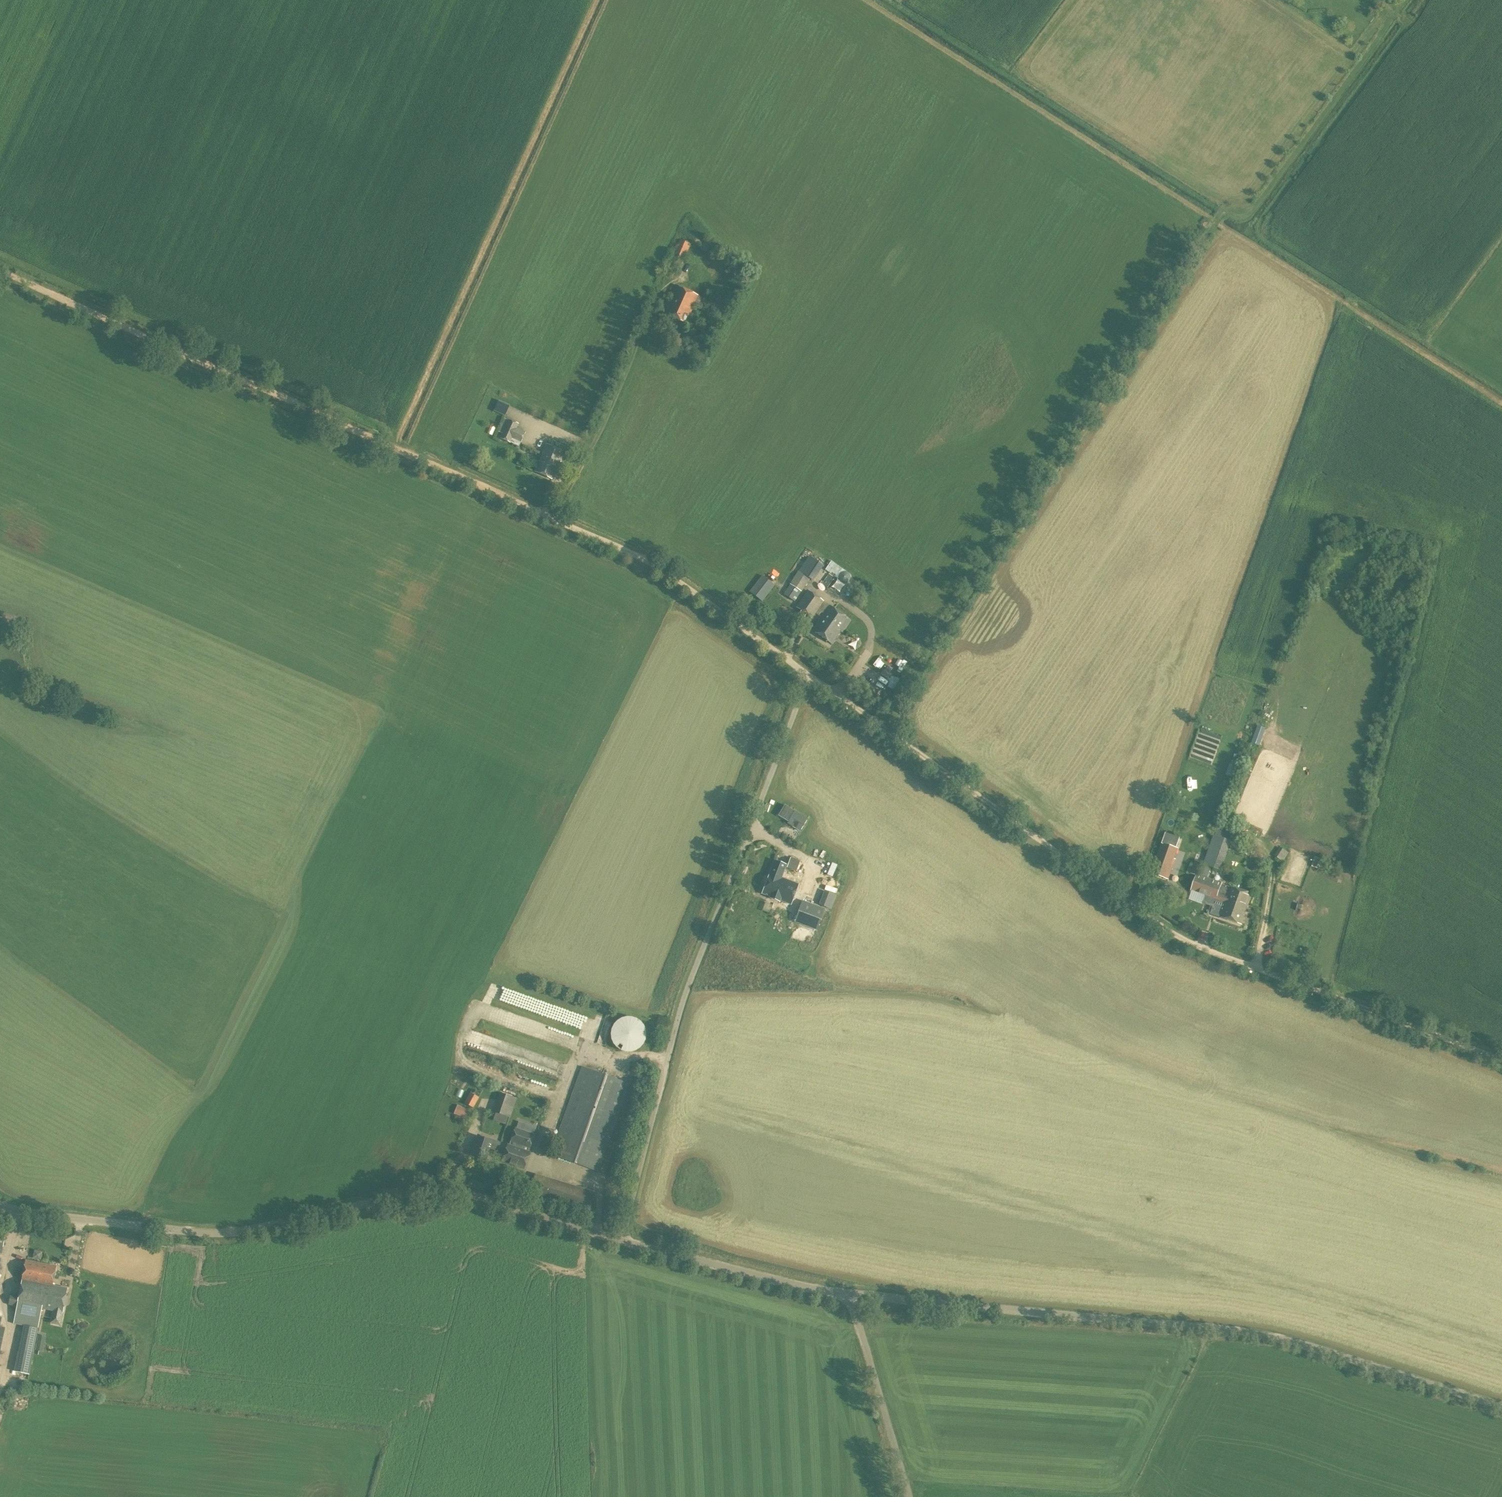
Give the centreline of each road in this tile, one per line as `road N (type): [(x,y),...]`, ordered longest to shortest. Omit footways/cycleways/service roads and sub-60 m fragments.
road 1 (track): [(0,272),(632,554),(1183,939),(1501,1059)]
road 2 (unclassified): [(1501,1407),(1263,1336),(849,1294)]
road 3 (unclassified): [(621,1240),(456,1191),(227,1233),(0,1205)]
road 4 (unclassified): [(621,1240),(687,989),(808,675)]
road 5 (unclassified): [(849,1294),(621,1240)]
road 6 (unclassified): [(909,1496),(849,1294)]

